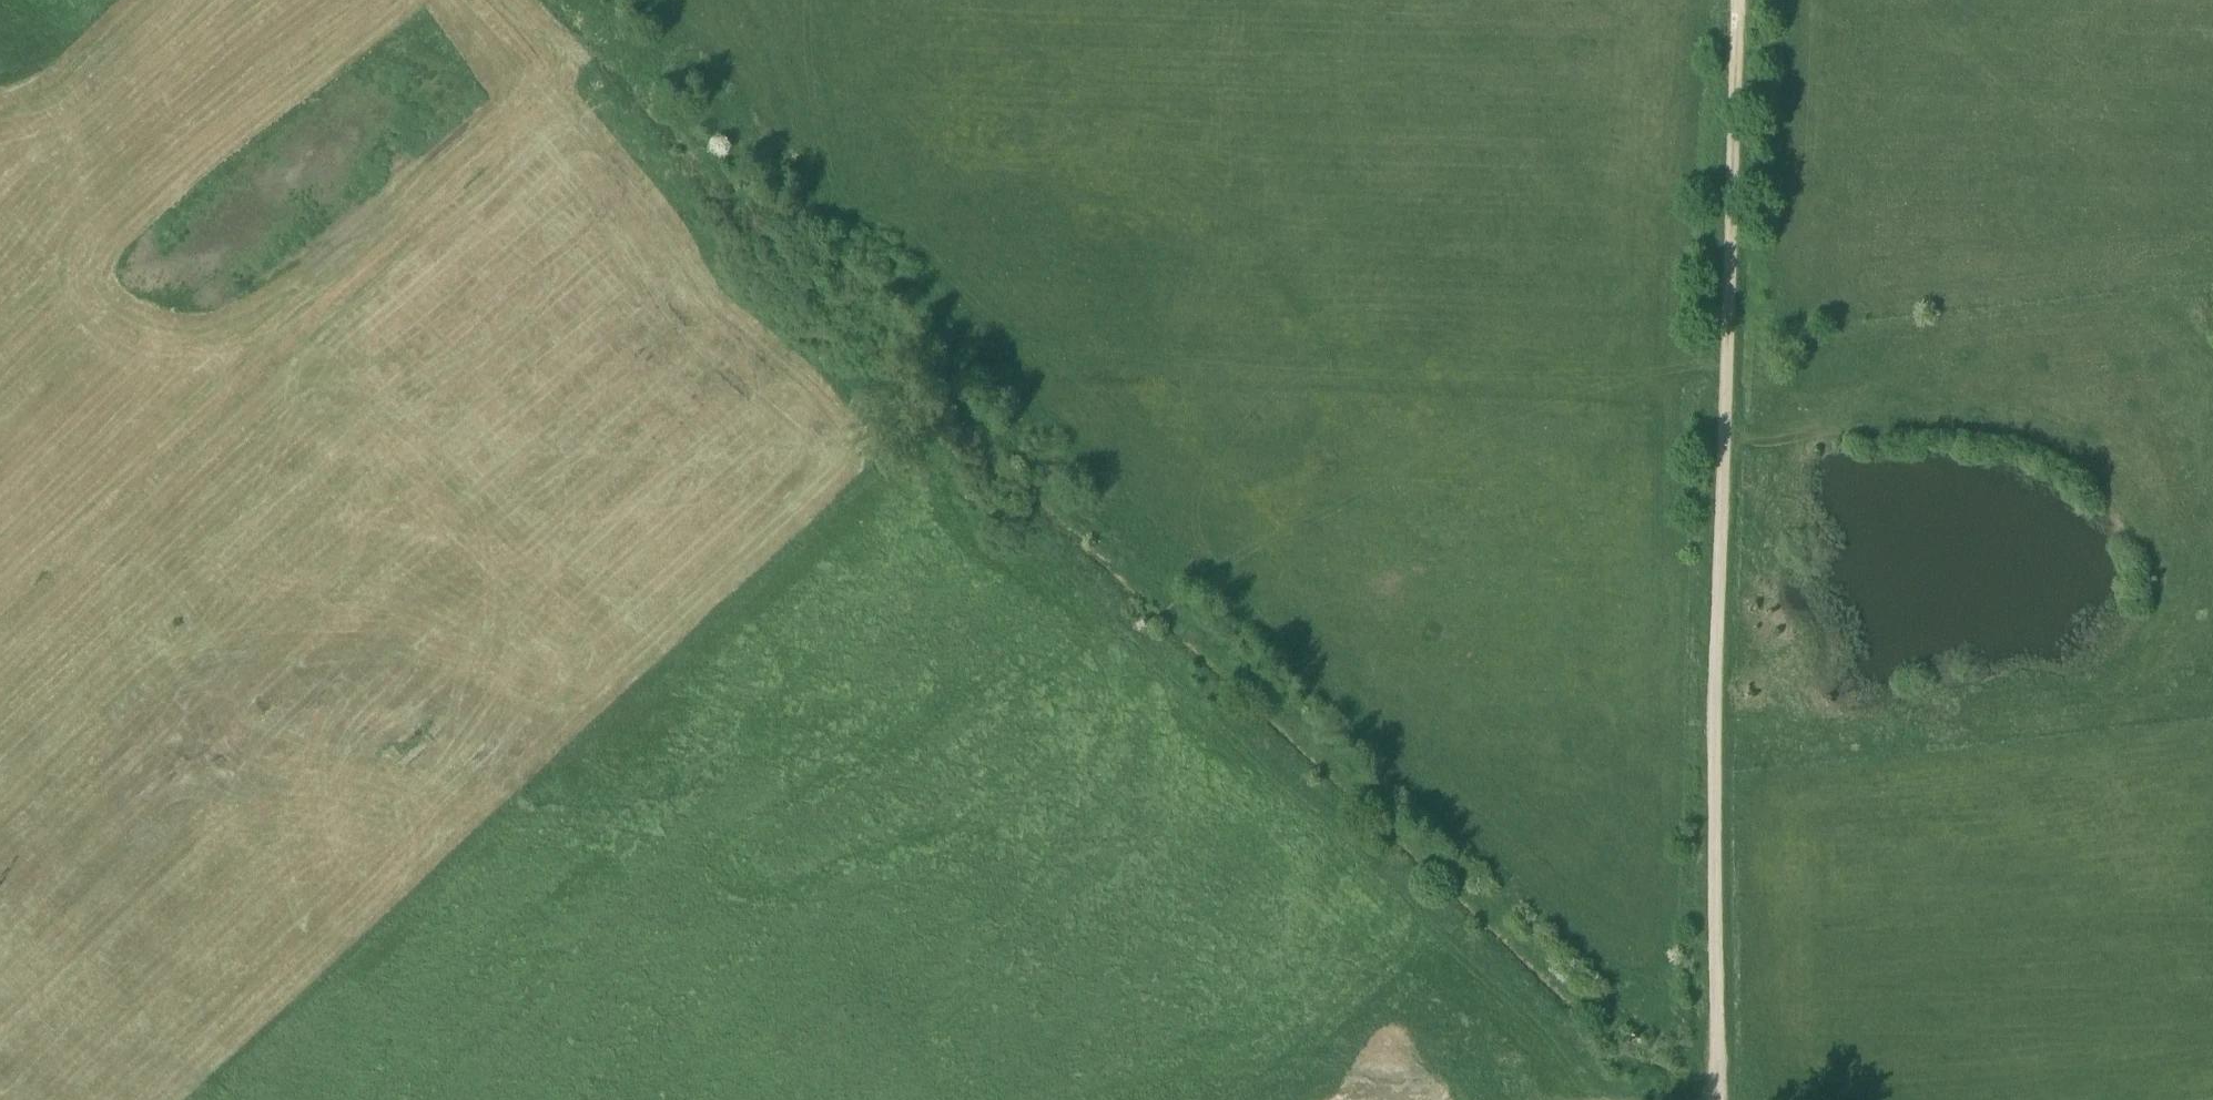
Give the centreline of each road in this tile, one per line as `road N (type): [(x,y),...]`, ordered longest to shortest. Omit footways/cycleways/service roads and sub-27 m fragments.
road 1 (track): [(1715,1099),(1715,757),(1743,0)]

